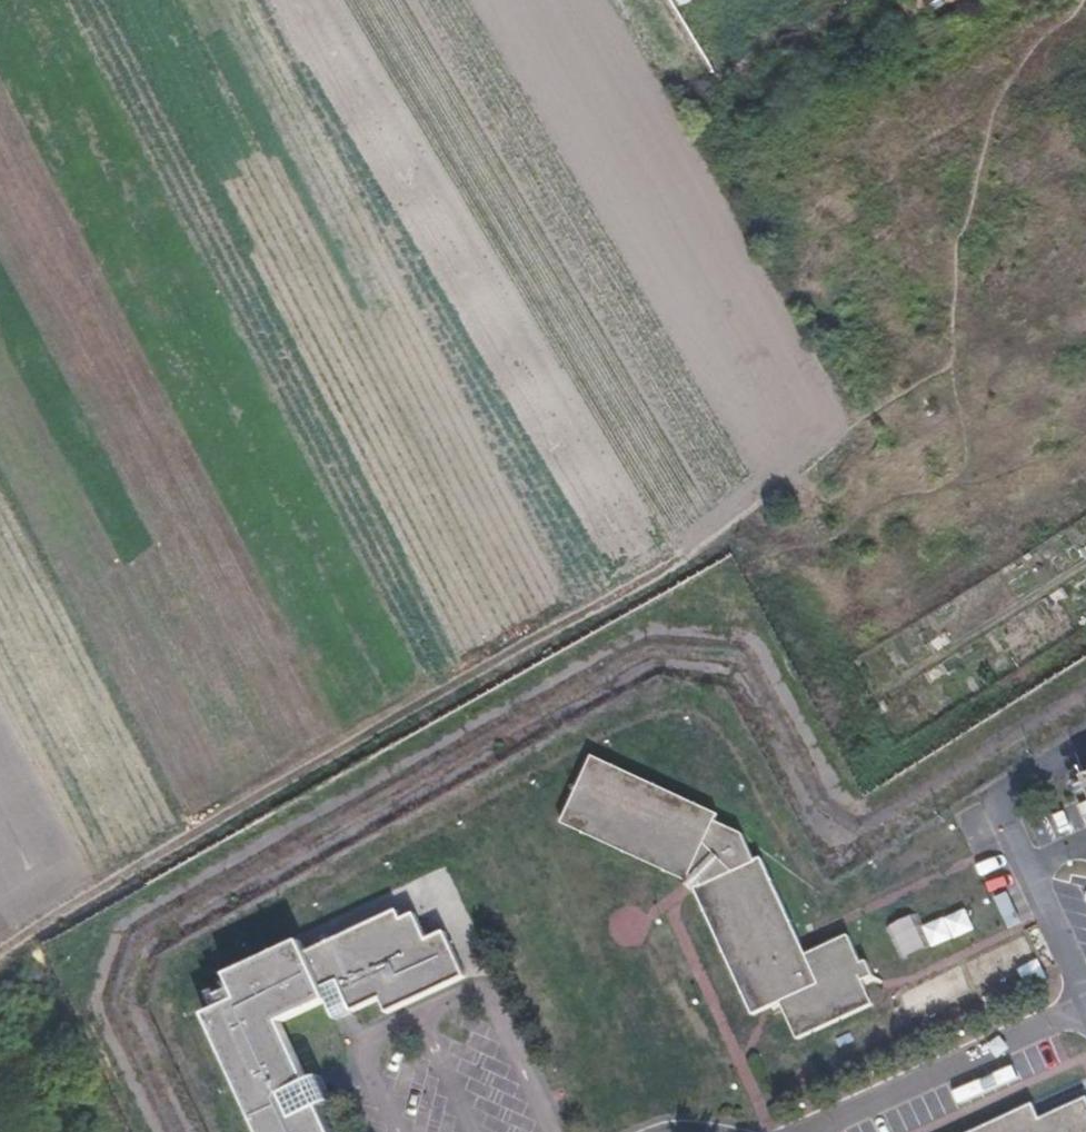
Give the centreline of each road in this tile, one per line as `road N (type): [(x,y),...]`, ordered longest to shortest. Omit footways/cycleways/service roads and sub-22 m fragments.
road 1 (track): [(850,453),(0,953)]

